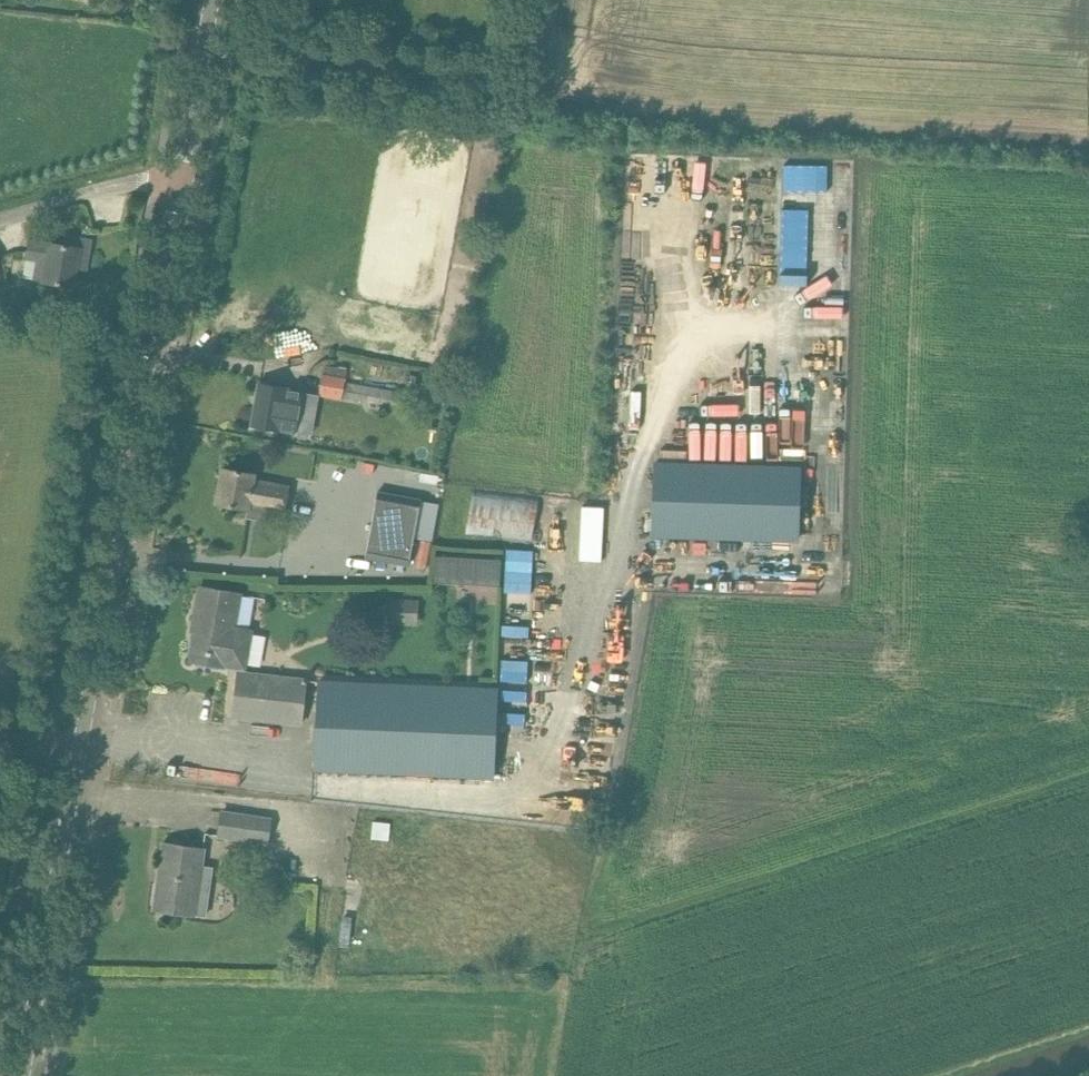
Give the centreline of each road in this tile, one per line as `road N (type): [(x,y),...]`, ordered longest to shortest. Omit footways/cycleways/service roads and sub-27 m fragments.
road 1 (tertiary): [(25,1075),(183,186)]
road 2 (residential): [(0,221),(137,180),(183,186)]
road 3 (tertiary): [(183,186),(214,0)]

